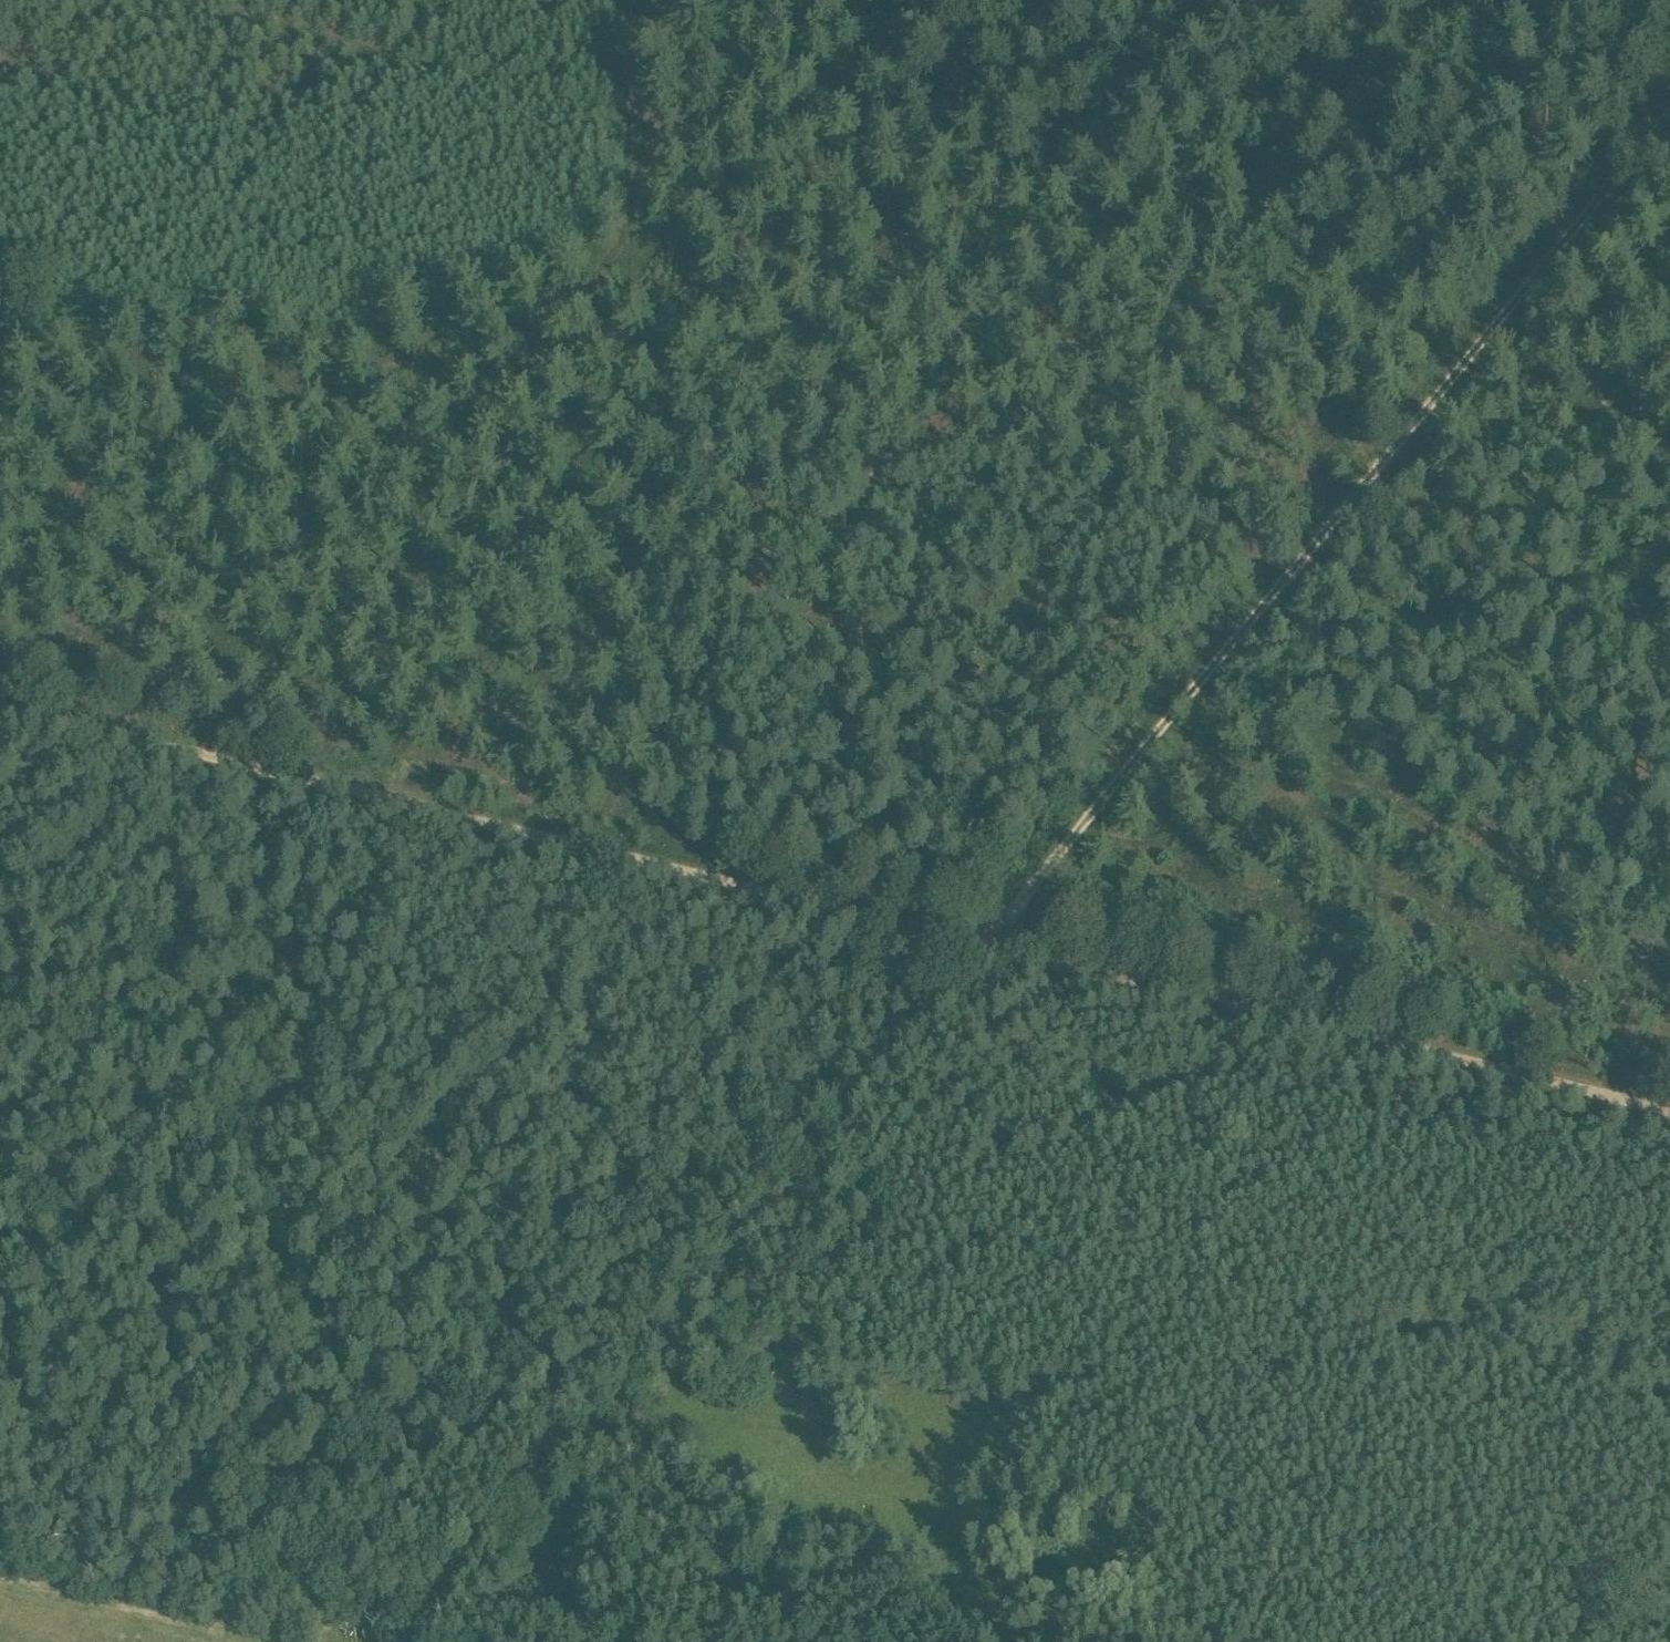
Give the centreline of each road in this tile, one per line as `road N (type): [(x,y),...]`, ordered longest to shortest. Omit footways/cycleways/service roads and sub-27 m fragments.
road 1 (track): [(1669,1110),(0,707)]
road 2 (track): [(1669,121),(991,941)]

